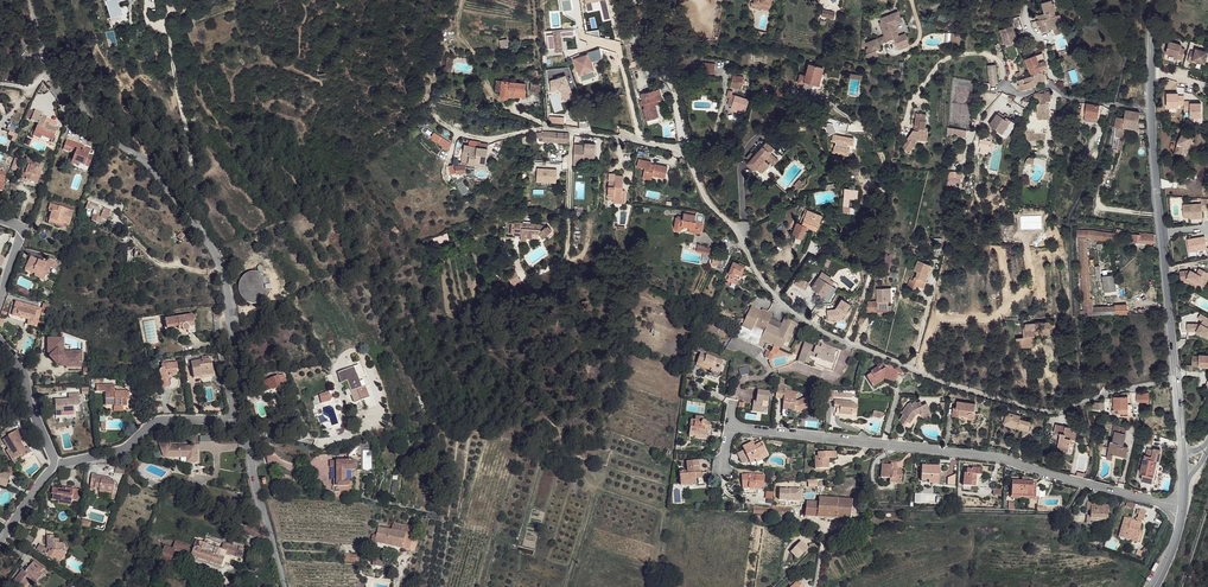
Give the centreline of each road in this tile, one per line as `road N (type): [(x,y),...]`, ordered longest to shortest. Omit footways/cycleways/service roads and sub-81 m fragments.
road 1 (residential): [(510,135),(548,128),(676,149),(736,229),(758,274),(799,318),(943,381),(1052,413),(1176,380)]
road 2 (residential): [(241,419),(233,325),(211,250),(162,183),(97,132),(61,86),(30,0)]
road 3 (residential): [(729,426),(996,456),(1159,503)]
road 4 (residential): [(1151,113),(1176,380)]
road 5 (residential): [(241,419),(161,421),(131,445),(57,466)]
road 6 (residential): [(285,586),(241,419)]
road 7 (residential): [(57,466),(25,380),(0,342)]

